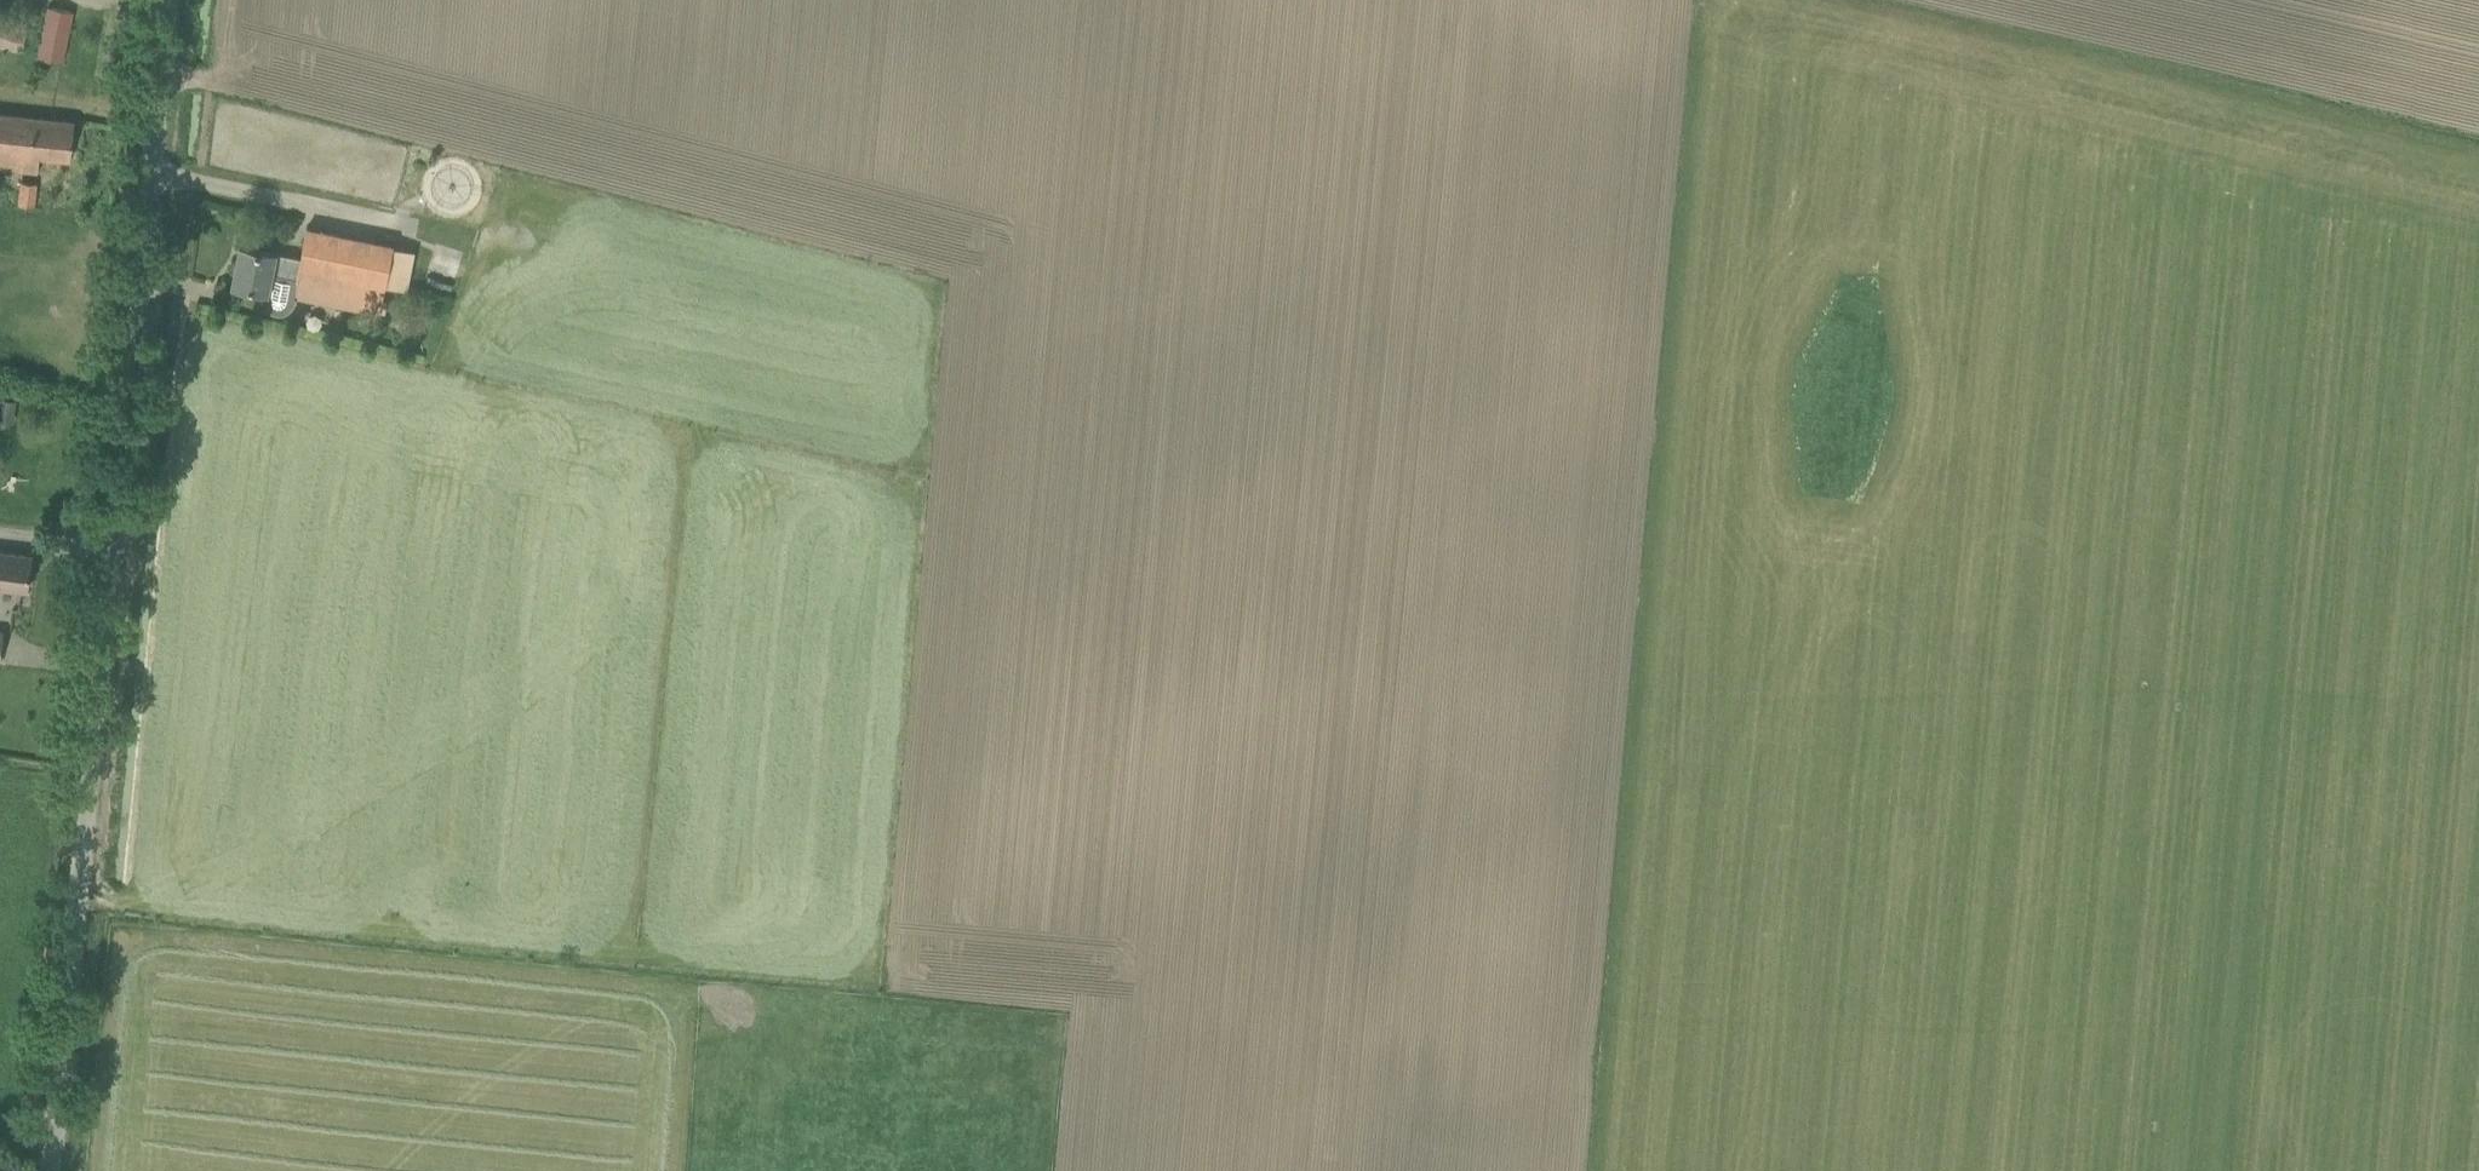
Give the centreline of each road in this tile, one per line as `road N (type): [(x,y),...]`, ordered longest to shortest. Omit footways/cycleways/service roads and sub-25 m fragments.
road 1 (unclassified): [(51,1170),(170,0)]

